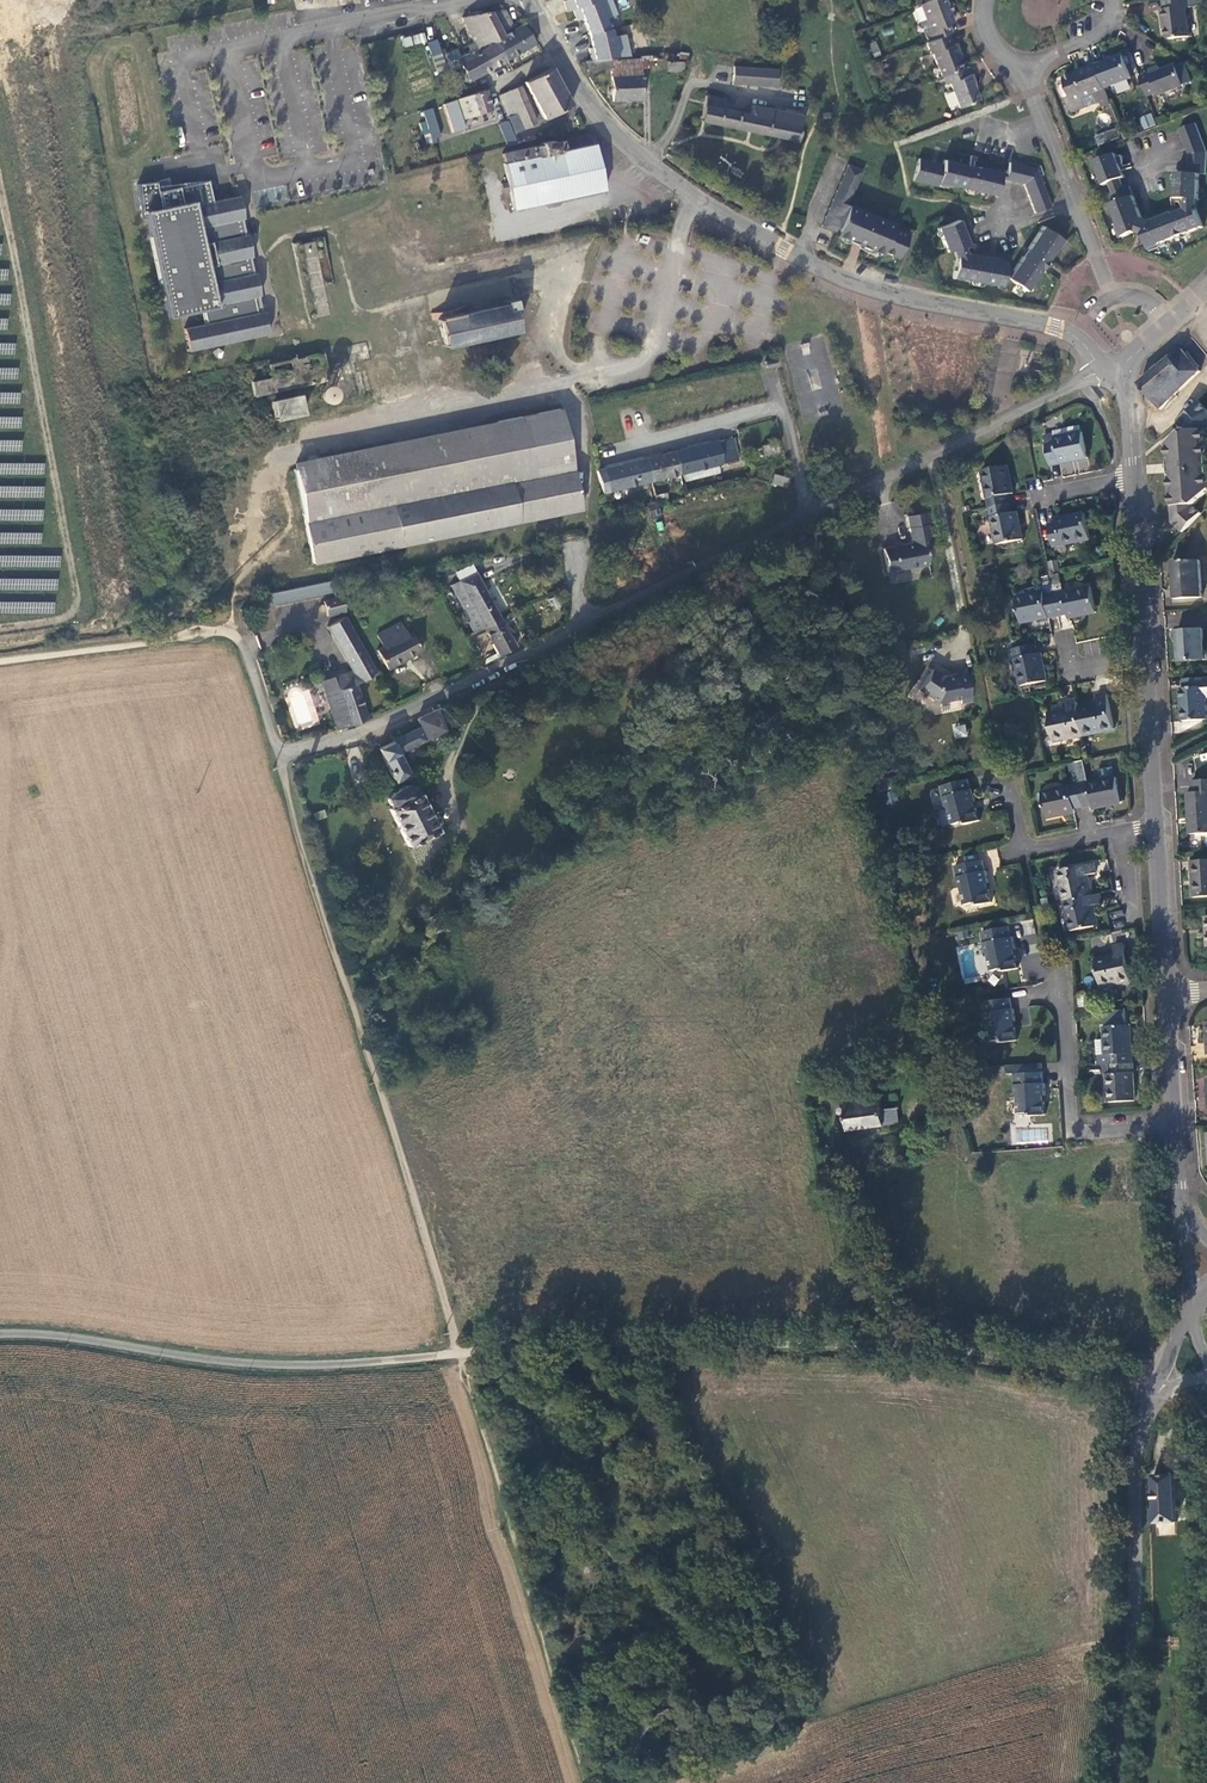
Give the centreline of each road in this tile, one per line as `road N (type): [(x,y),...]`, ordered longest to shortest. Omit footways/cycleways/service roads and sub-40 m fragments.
road 1 (unclassified): [(1157,1376),(895,1344),(672,1338),(251,1364),(0,1333)]
road 2 (unclassified): [(529,0),(611,128),(701,201),(837,276),(1056,329),(1116,374)]
road 3 (unclassified): [(831,511),(377,725),(280,755),(240,642)]
road 4 (track): [(280,755),(460,1354)]
road 5 (tertiary): [(1144,1415),(1131,1483),(1136,1611),(1115,1782)]
road 6 (unclassified): [(1116,374),(831,511)]
road 7 (residential): [(1175,321),(1153,295),(1118,295),(1023,73)]
road 8 (unclassified): [(831,511),(788,409),(624,448)]
road 9 (residential): [(1062,986),(1077,1118),(1085,1130),(1174,1121)]
road 10 (track): [(895,1344),(863,1213),(858,1145)]
road 11 (residential): [(1144,656),(1134,476)]
road 12 (residential): [(1167,990),(1155,815)]
road 13 (residential): [(1155,815),(1144,656)]
road 14 (residential): [(1174,1121),(1167,990)]
road 15 (residential): [(1023,73),(1110,29),(1117,0)]

